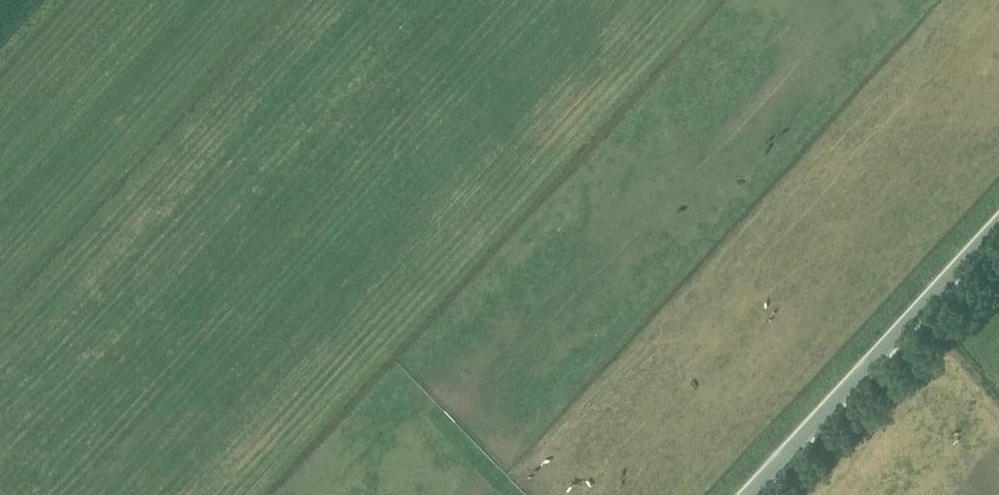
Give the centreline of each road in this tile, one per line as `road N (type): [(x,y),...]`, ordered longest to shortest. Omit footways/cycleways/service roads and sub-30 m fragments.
road 1 (unclassified): [(743,494),(998,217)]

